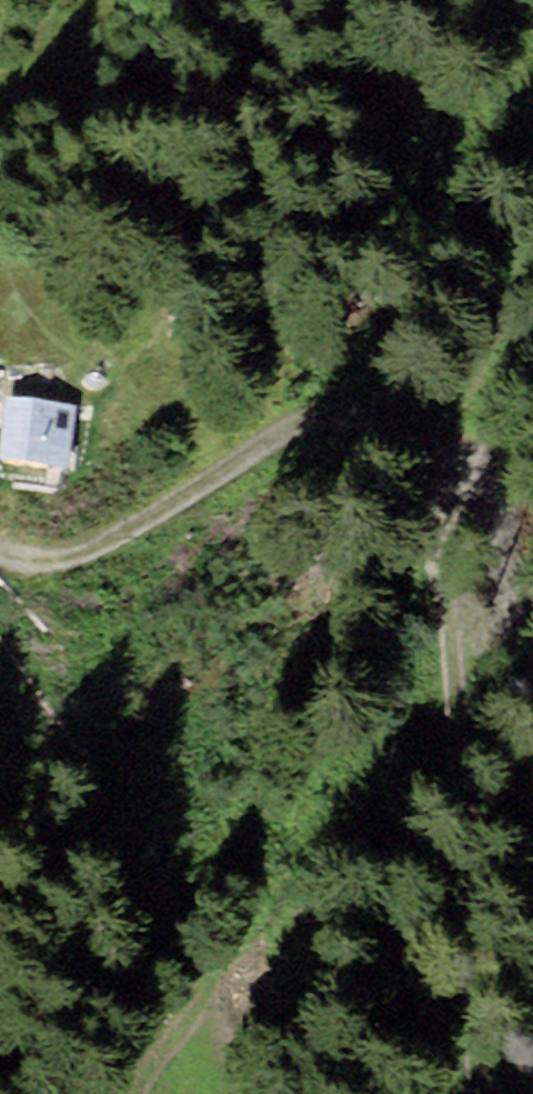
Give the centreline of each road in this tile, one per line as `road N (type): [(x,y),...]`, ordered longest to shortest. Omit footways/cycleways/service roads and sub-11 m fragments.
road 1 (track): [(0,550),(9,558),(70,559),(311,418),(367,422),(410,445),(443,520),(477,1032),(471,1093)]
road 2 (track): [(420,467),(490,484),(532,686)]

